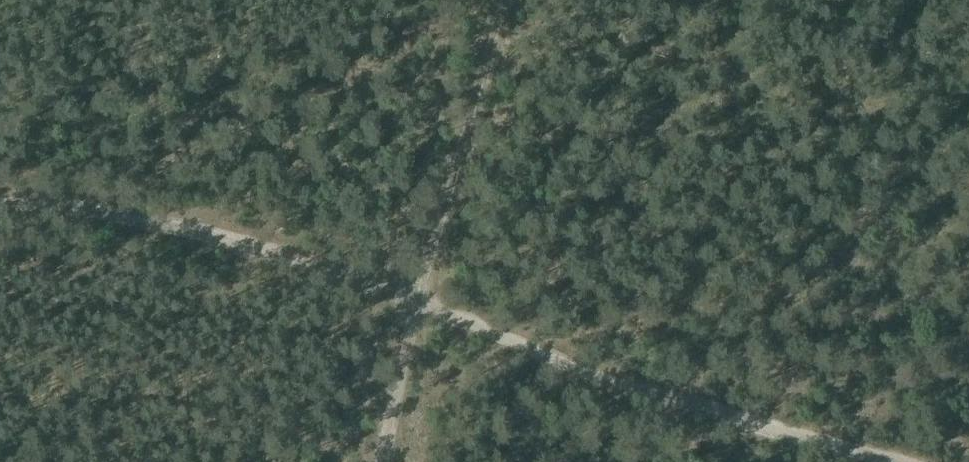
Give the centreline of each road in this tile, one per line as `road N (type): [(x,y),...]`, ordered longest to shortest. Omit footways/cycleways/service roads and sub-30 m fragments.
road 1 (track): [(421,308),(795,444),(873,461)]
road 2 (track): [(421,308),(380,285),(128,213),(0,201)]
road 3 (track): [(507,0),(421,308)]
road 4 (track): [(382,461),(421,308)]

